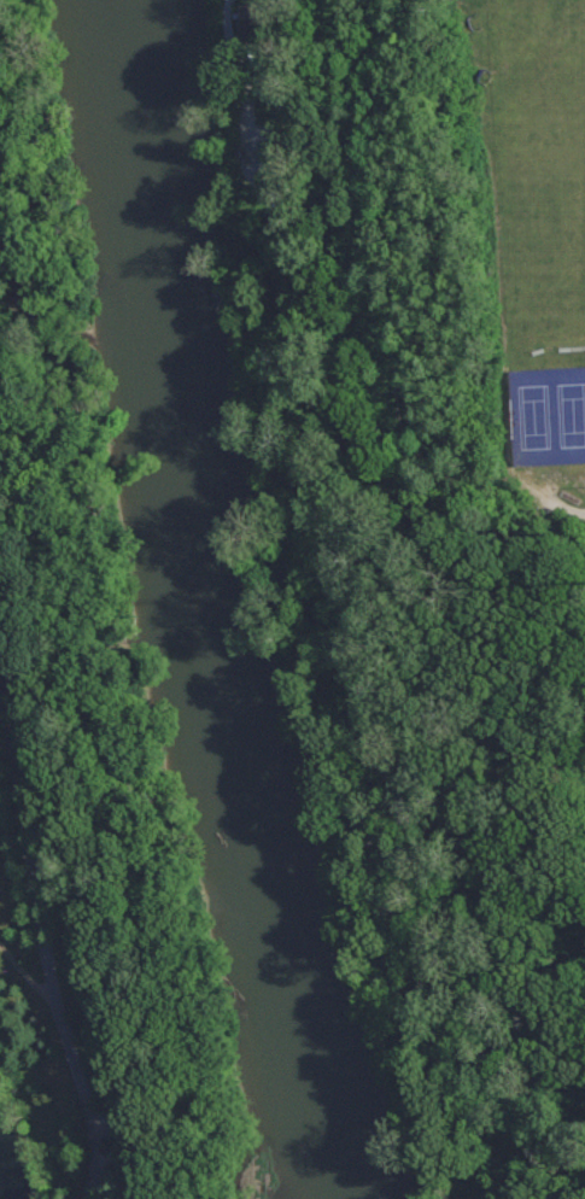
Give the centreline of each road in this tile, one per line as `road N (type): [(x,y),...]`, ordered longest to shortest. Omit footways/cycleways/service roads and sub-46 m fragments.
road 1 (residential): [(0,659),(48,959),(104,1140),(92,1198)]
road 2 (residential): [(234,0),(233,47),(253,175)]

